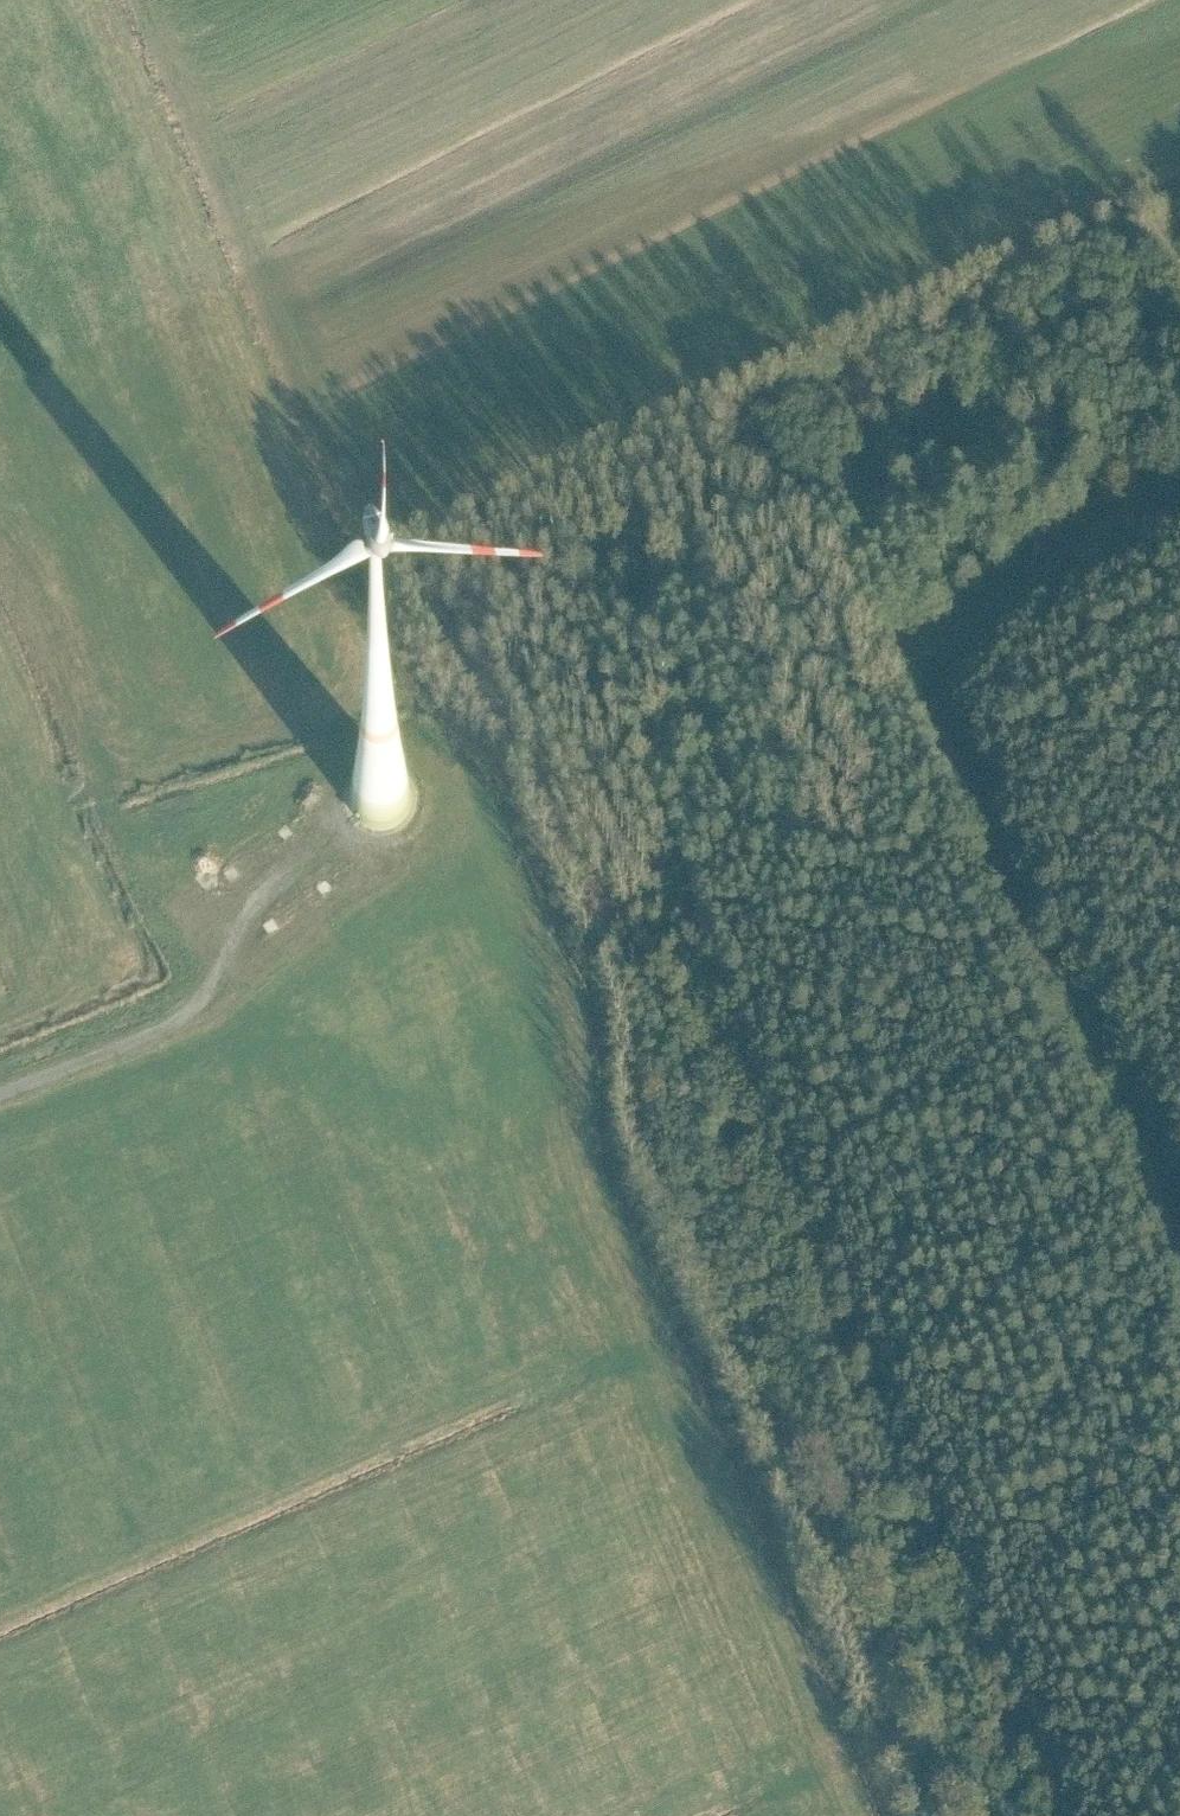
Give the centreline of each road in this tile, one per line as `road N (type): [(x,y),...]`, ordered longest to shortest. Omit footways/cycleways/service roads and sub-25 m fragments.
road 1 (track): [(0,1074),(225,985),(326,837)]

